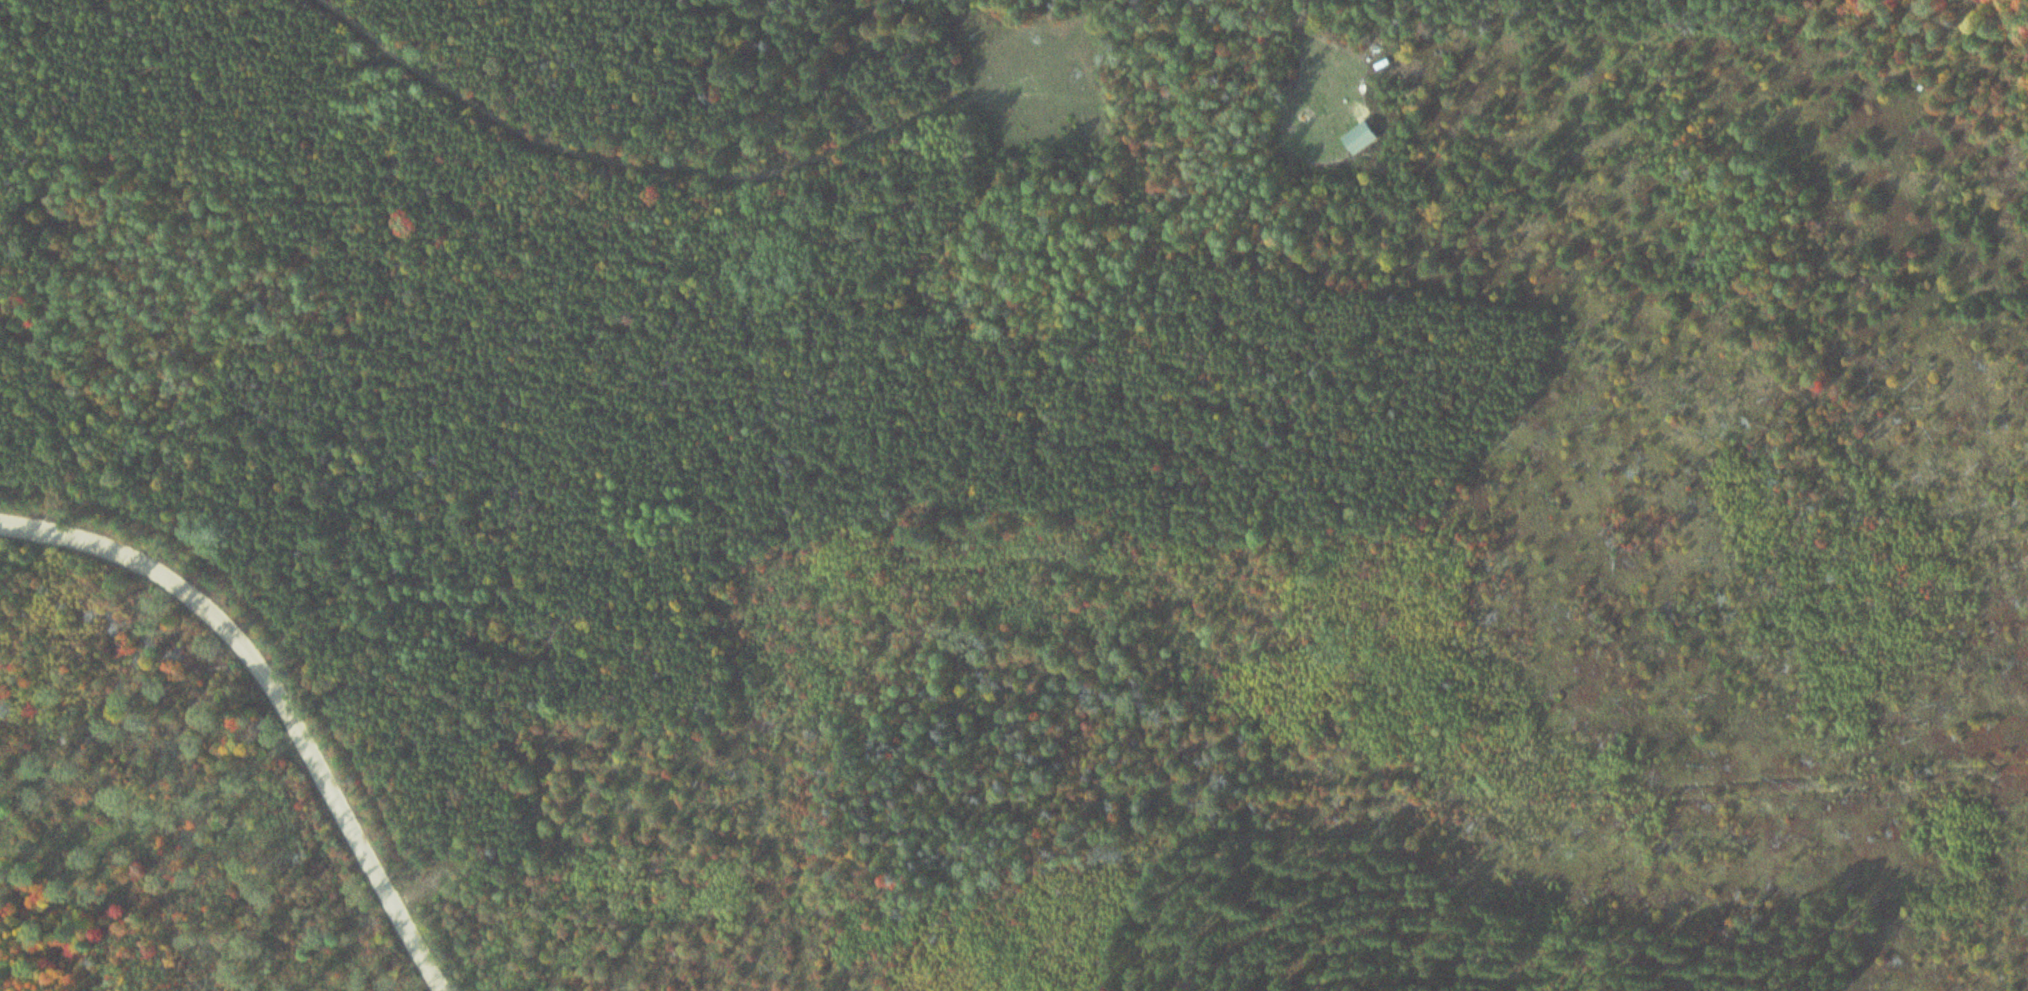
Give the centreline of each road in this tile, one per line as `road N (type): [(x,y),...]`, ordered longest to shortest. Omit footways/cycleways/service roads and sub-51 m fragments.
road 1 (residential): [(0,527),(119,555),(204,614),(253,667),(299,738),(440,990)]

